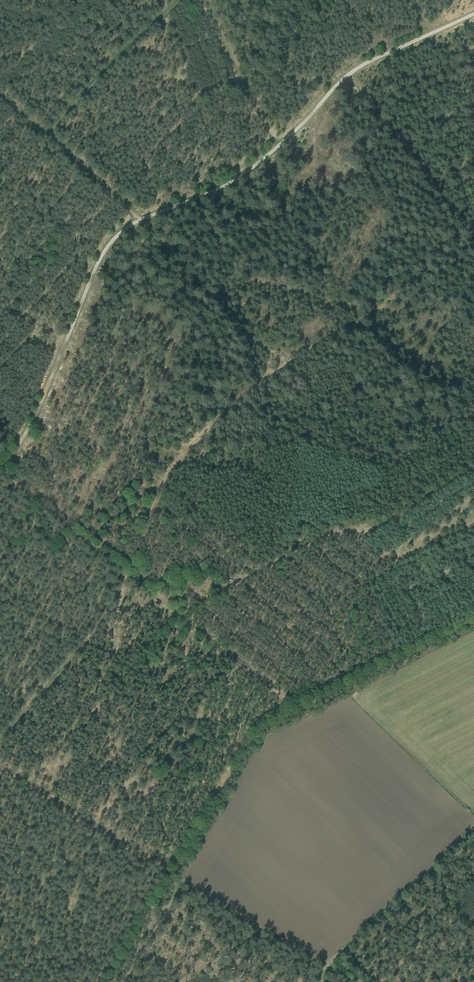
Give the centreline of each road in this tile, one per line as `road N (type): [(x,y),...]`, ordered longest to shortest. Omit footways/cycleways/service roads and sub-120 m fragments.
road 1 (track): [(0,465),(19,450),(107,241),(140,218),(245,175),(347,75),(473,13)]
road 2 (track): [(0,732),(84,637),(121,577),(0,476)]
road 3 (track): [(0,773),(169,874)]
road 4 (track): [(473,830),(331,961)]
road 5 (track): [(45,137),(174,0)]
road 6 (track): [(140,218),(0,96)]
road 7 (track): [(206,0),(275,146)]

